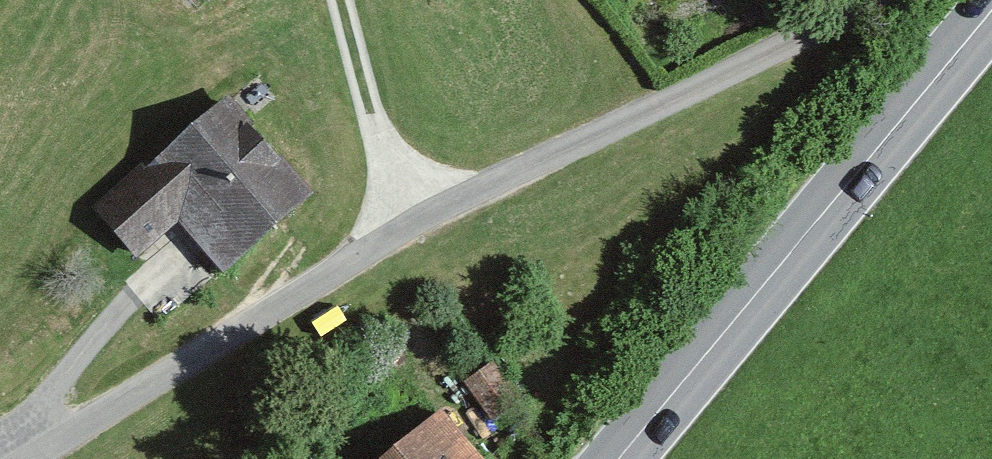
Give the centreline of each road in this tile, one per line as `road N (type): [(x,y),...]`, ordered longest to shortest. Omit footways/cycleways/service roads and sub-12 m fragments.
road 1 (unclassified): [(36,458),(429,219),(862,15),(878,0)]
road 2 (primary): [(991,8),(621,458)]
road 3 (track): [(429,219),(371,111),(342,0)]

